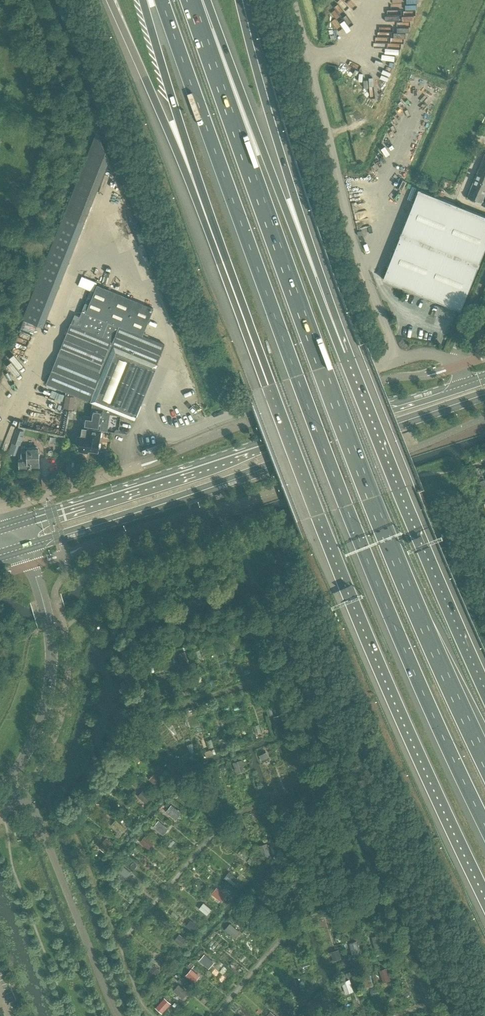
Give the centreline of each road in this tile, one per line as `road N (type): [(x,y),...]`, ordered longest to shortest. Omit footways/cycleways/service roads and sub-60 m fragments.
road 1 (motorway): [(162,0),(345,506),(484,831)]
road 2 (motorway): [(484,757),(371,498),(191,0)]
road 3 (motorway): [(222,260),(318,515),(484,896)]
road 4 (primary): [(21,546),(484,394)]
road 5 (primary): [(466,385),(10,525)]
road 6 (motorway): [(347,358),(196,0)]
road 7 (motorway): [(347,358),(239,0)]
road 8 (motorway): [(484,689),(347,358)]
road 9 (motorway): [(108,0),(222,260)]
road 10 (motorway): [(145,0),(222,260)]
road 11 (unclassified): [(17,797),(9,779),(35,738),(52,674),(49,623),(21,546)]
road 12 (unclassified): [(17,797),(36,813),(118,1015)]
road 13 (unclassified): [(10,525),(2,509),(142,465)]

